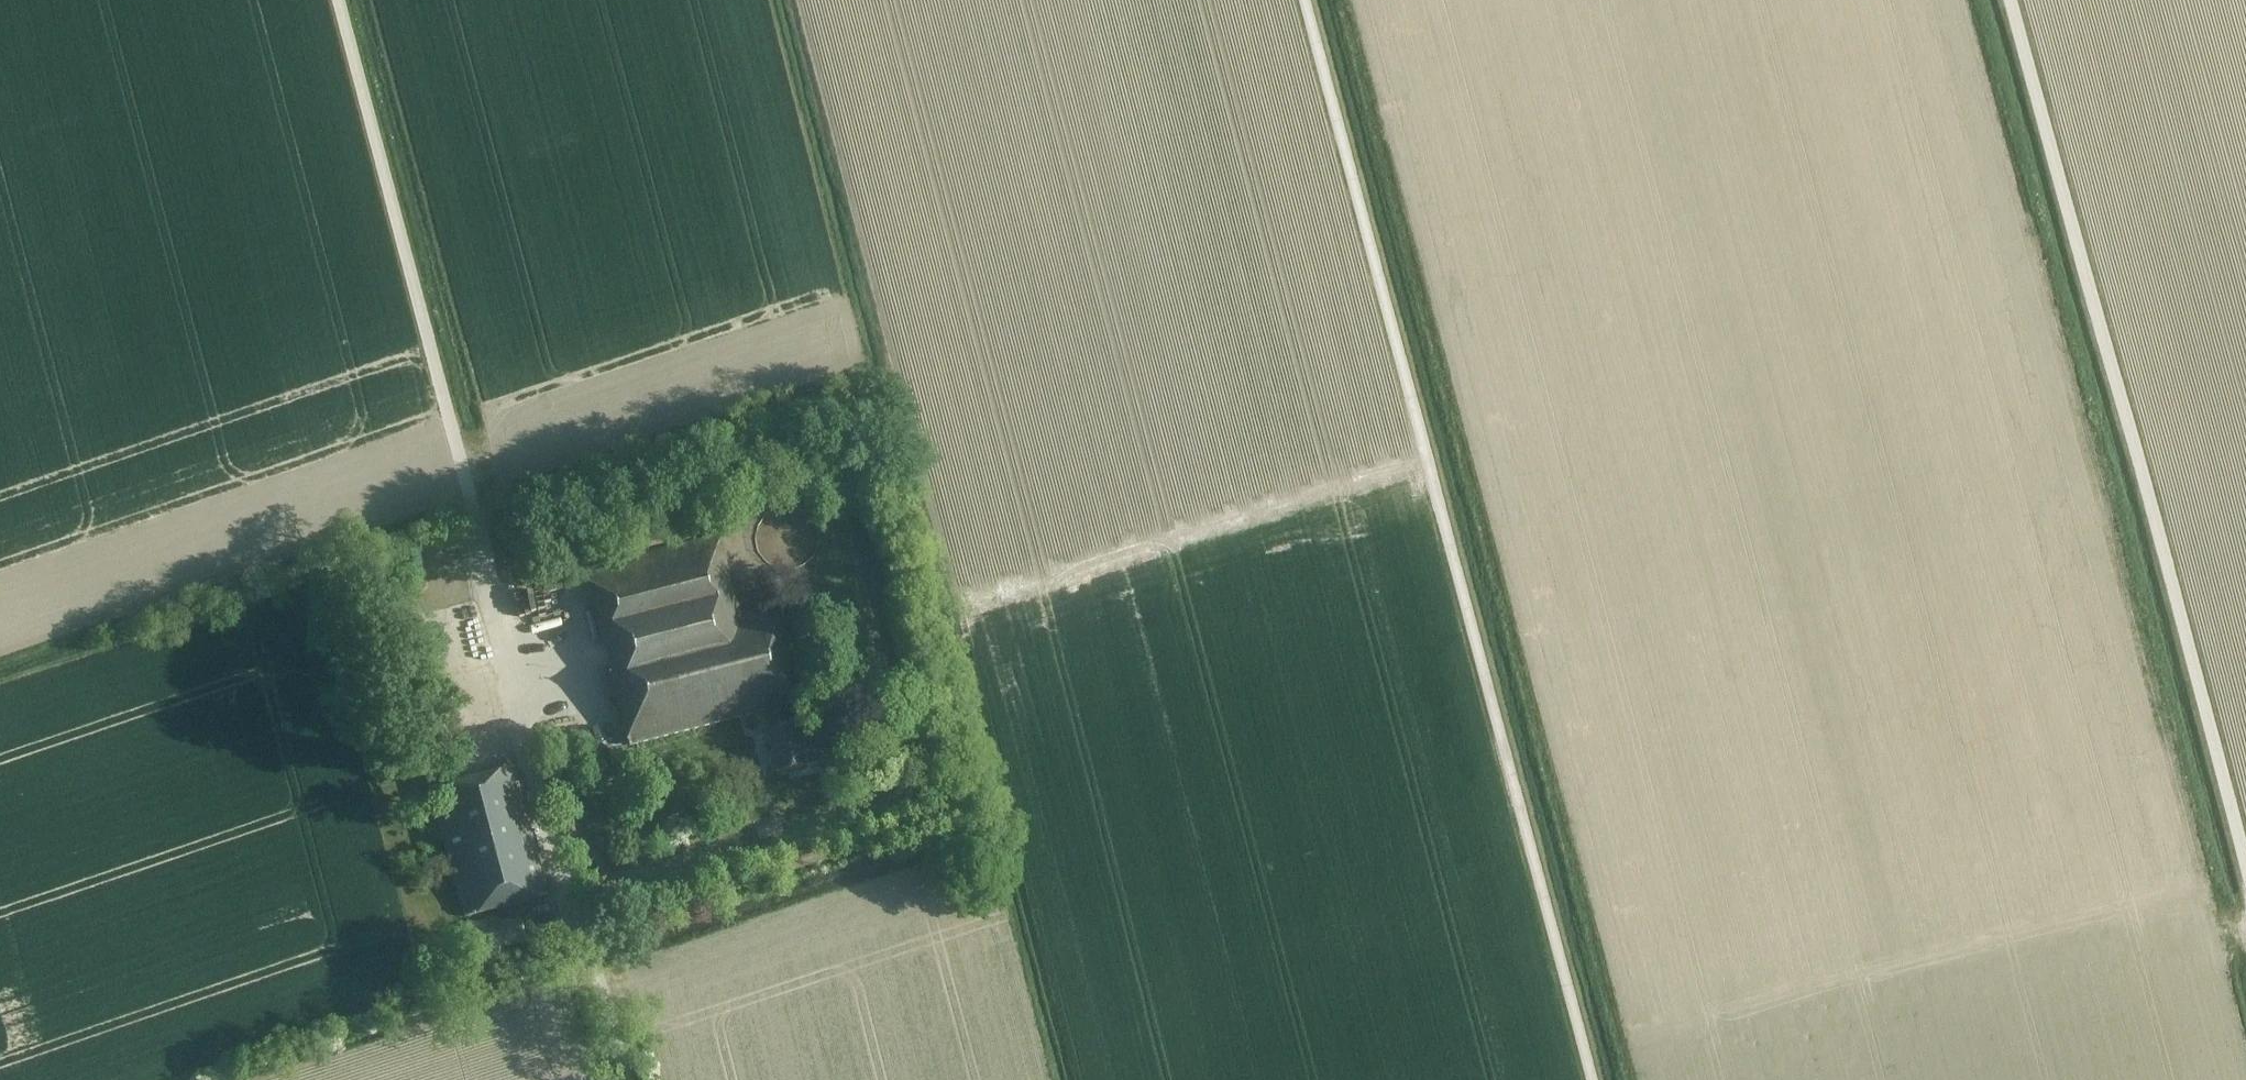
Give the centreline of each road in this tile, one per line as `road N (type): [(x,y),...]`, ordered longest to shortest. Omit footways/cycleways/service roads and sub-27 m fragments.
road 1 (unclassified): [(1593,1079),(1306,0)]
road 2 (unclassified): [(626,1079),(581,908)]

